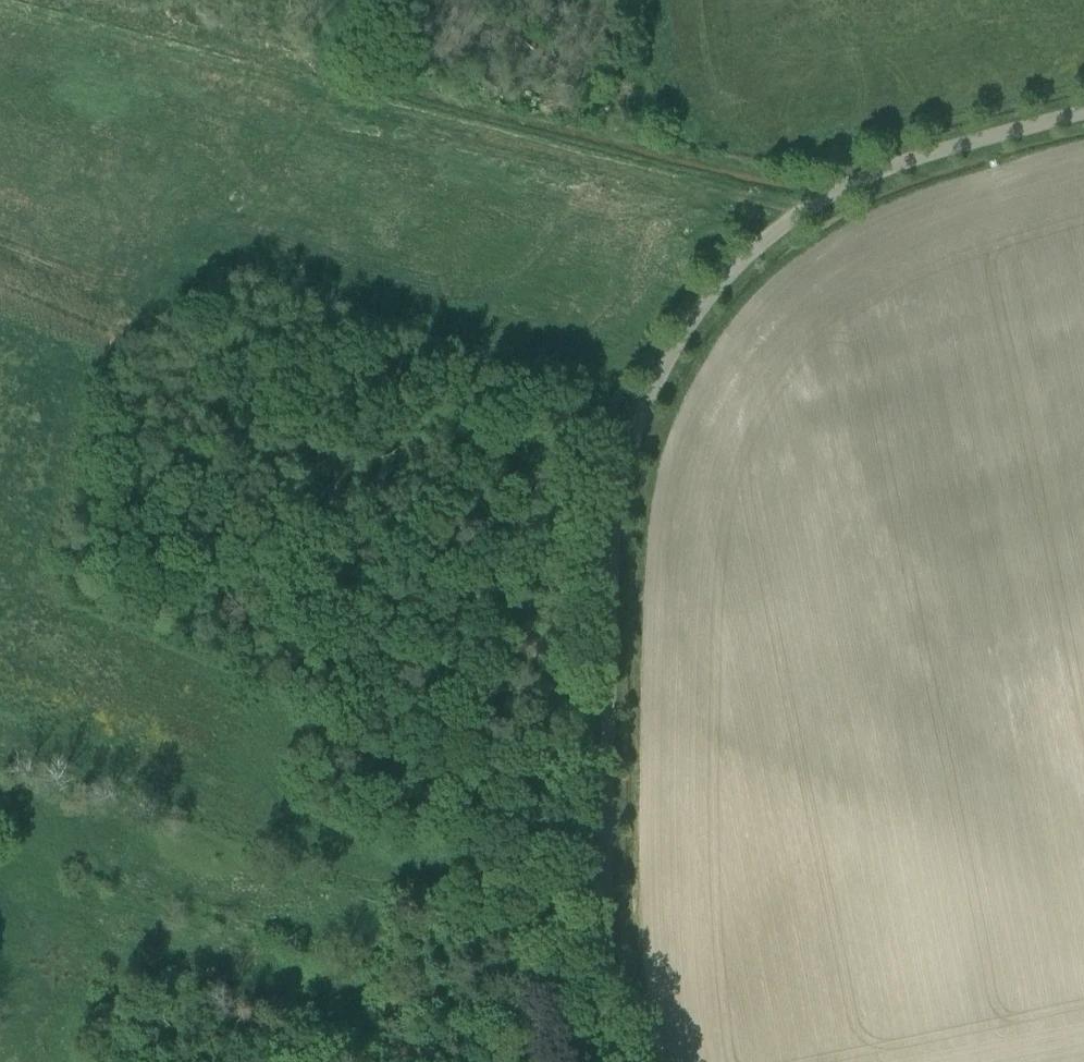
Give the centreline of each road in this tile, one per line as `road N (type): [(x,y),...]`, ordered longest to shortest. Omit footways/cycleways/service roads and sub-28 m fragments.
road 1 (unclassified): [(624,1061),(617,968),(627,508),(660,377),(767,237),(864,164),(1083,113)]

